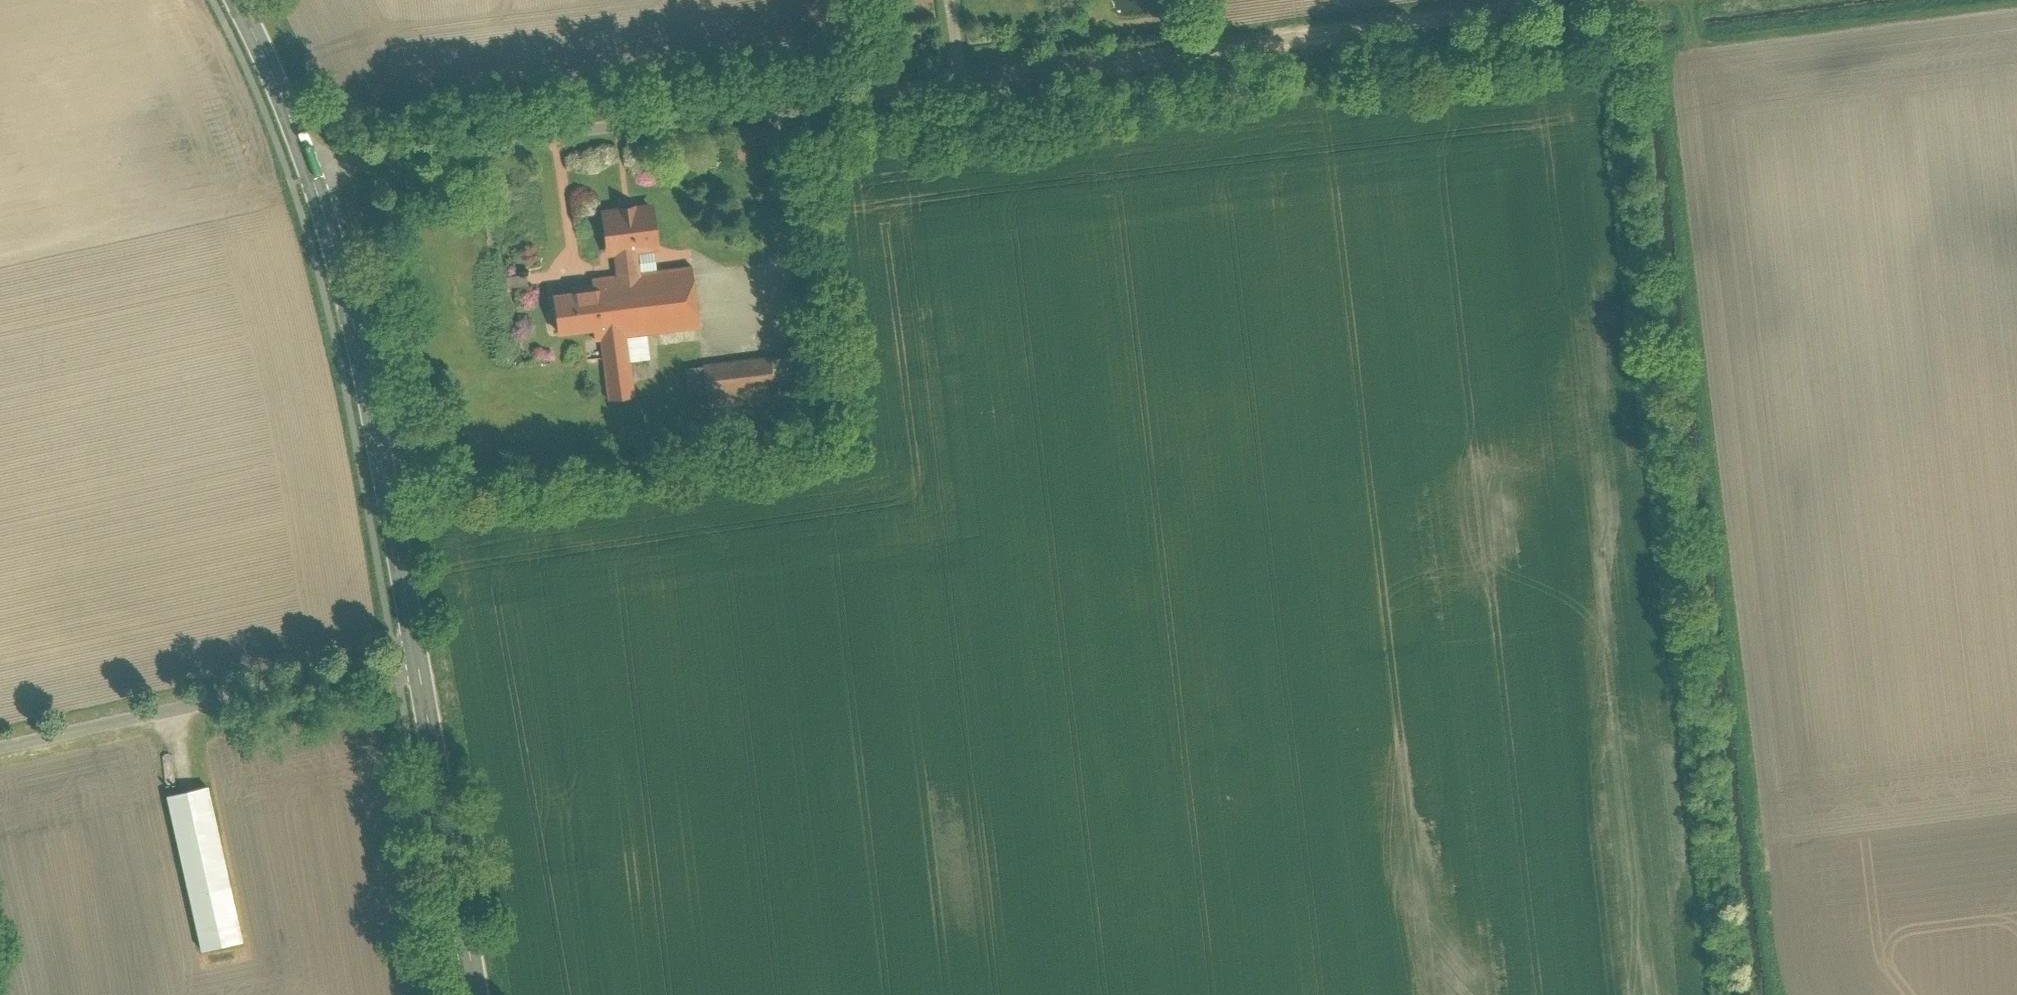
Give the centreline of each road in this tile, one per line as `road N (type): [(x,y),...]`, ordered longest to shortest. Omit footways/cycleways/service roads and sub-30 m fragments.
road 1 (residential): [(1216,54),(312,166)]
road 2 (tertiary): [(312,166),(371,404),(414,649)]
road 3 (residential): [(0,742),(414,649)]
road 4 (track): [(1609,0),(1216,54)]
road 5 (tertiary): [(414,649),(475,994)]
road 6 (tertiary): [(241,0),(312,166)]

